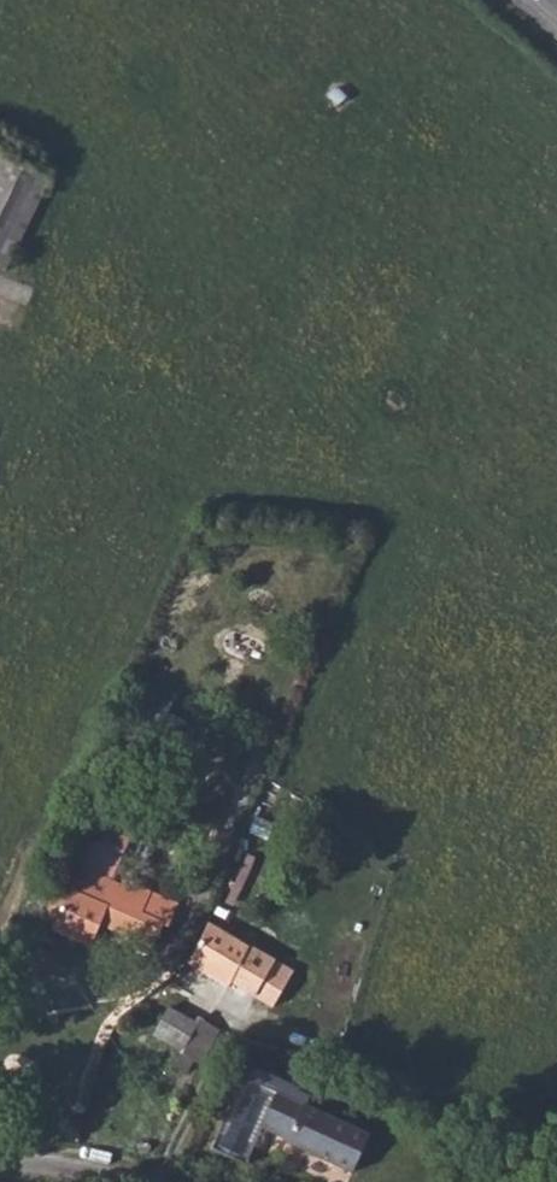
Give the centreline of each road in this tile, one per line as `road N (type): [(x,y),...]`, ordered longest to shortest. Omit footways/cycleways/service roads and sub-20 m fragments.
road 1 (unclassified): [(132,1181),(0,1160)]

